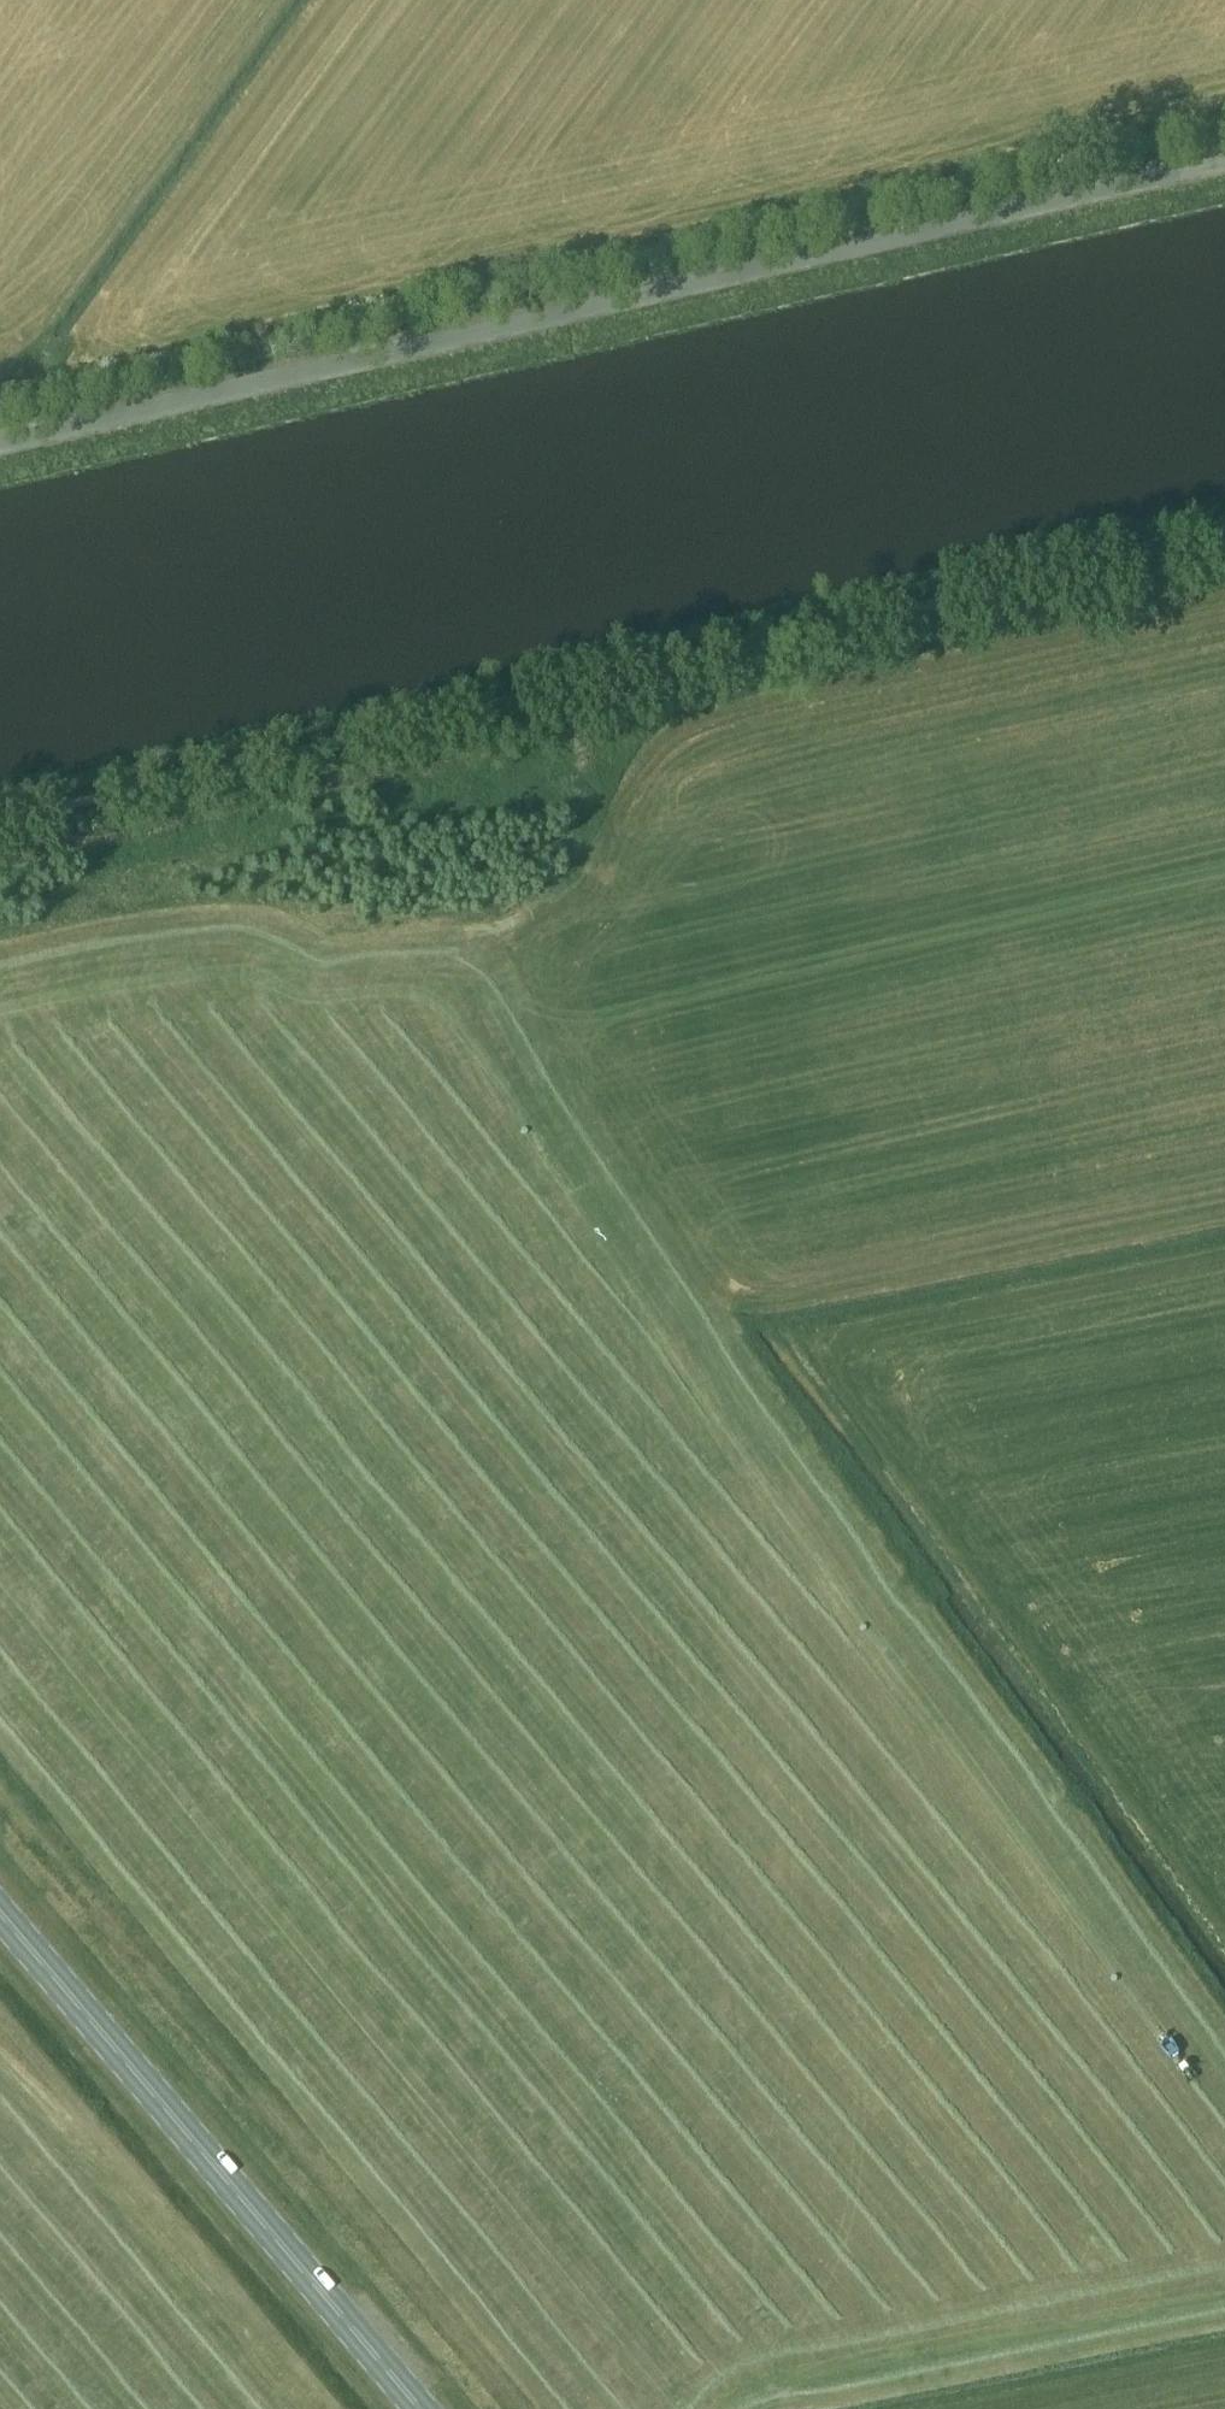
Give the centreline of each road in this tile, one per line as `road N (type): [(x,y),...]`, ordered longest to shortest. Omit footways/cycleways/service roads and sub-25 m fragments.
road 1 (unclassified): [(0,445),(1224,161)]
road 2 (primary): [(420,2408),(0,1915)]

